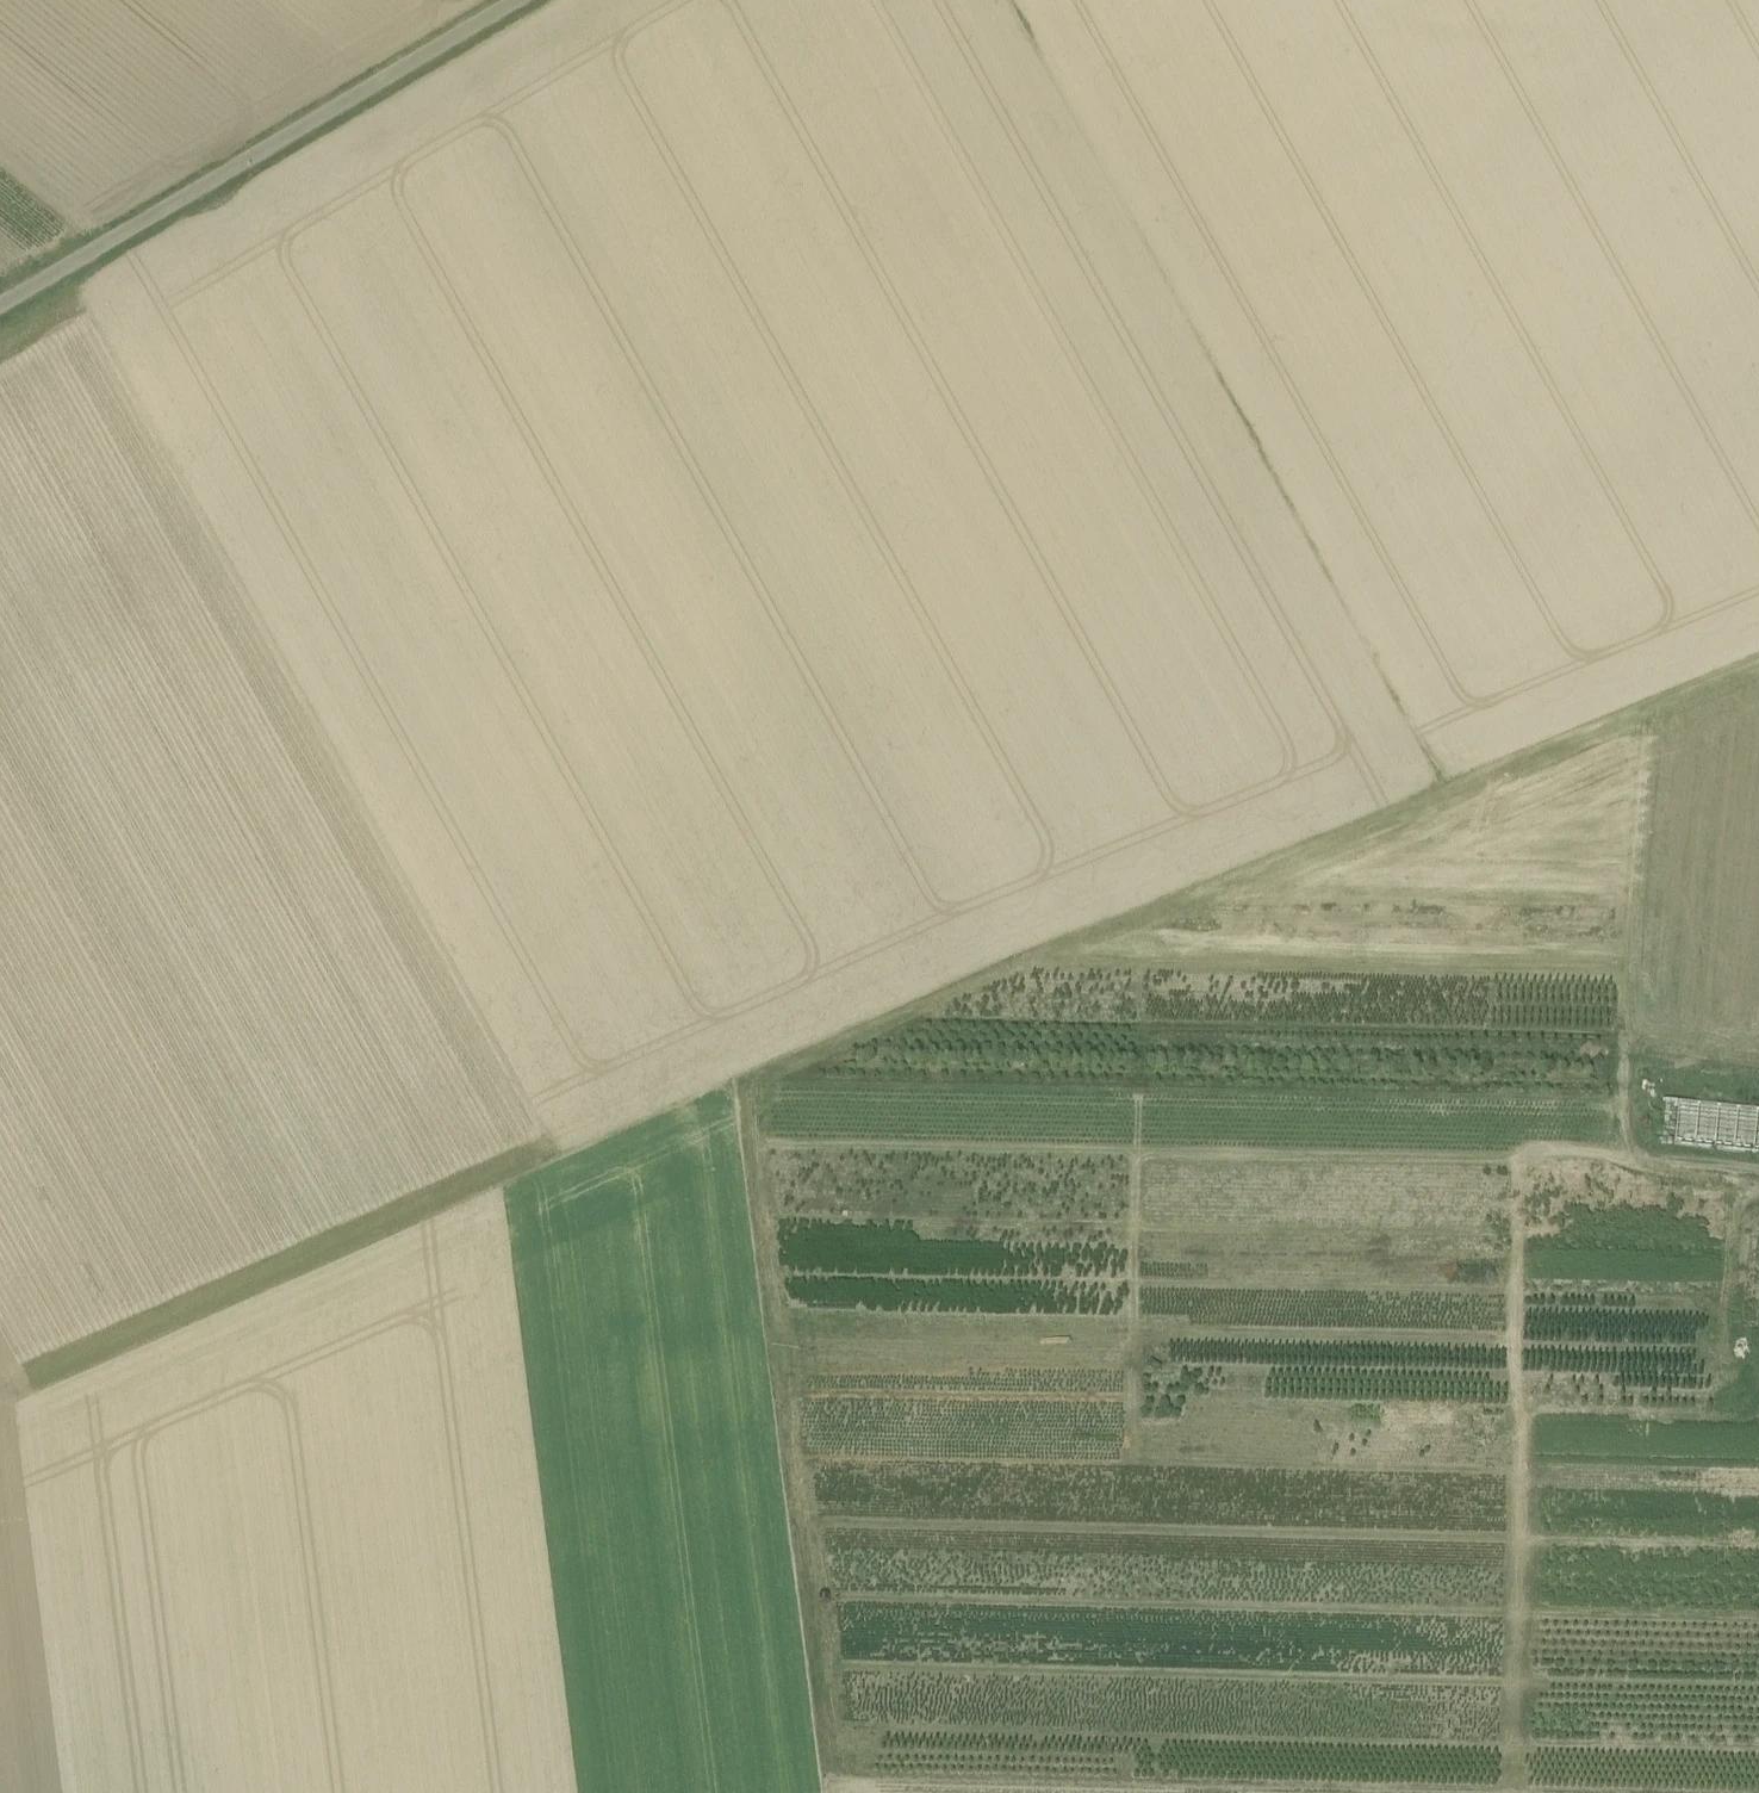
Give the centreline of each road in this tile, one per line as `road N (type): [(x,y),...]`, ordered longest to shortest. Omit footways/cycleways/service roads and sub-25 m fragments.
road 1 (unclassified): [(0,315),(526,0)]

